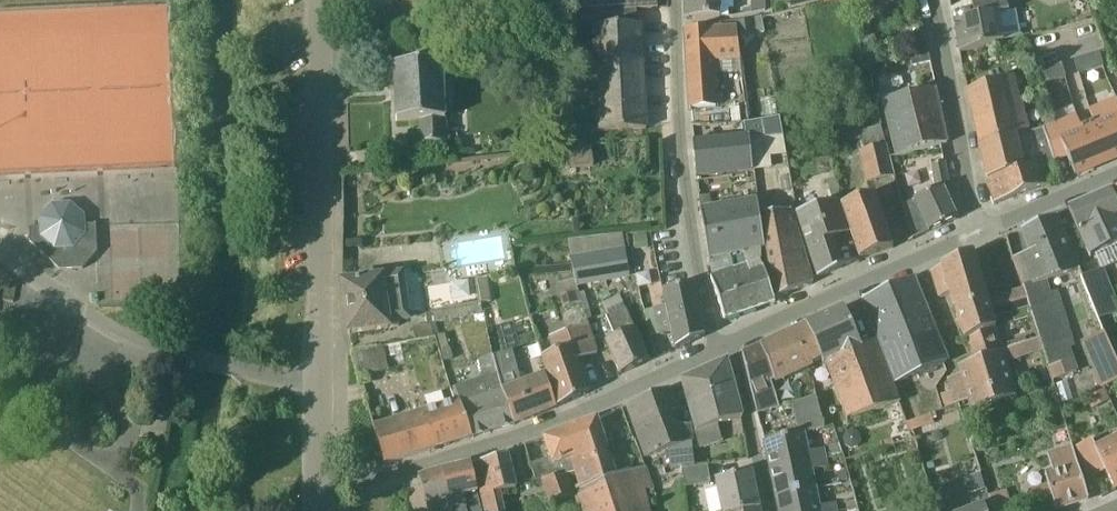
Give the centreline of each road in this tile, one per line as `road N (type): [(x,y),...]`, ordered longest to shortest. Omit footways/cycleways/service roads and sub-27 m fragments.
road 1 (residential): [(320,492),(508,440),(715,349)]
road 2 (residential): [(318,382),(315,0)]
road 3 (residential): [(715,349),(679,153),(675,0)]
road 4 (residential): [(318,382),(142,343),(84,313),(0,248)]
road 5 (residential): [(735,340),(977,230)]
road 6 (residential): [(977,230),(929,0)]
road 7 (residential): [(769,510),(735,340)]
road 8 (residential): [(977,230),(1116,170)]

